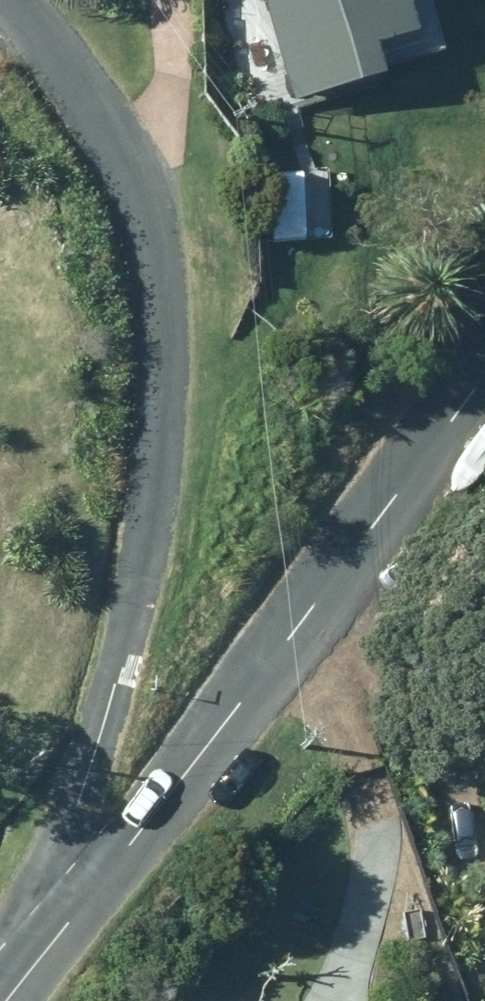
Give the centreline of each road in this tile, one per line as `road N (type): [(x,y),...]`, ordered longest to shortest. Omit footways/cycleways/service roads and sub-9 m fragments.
road 1 (residential): [(13,0),(106,134),(143,212),(163,312),(165,426),(132,631),(82,801),(62,926)]
road 2 (unclassified): [(62,926),(484,377)]

